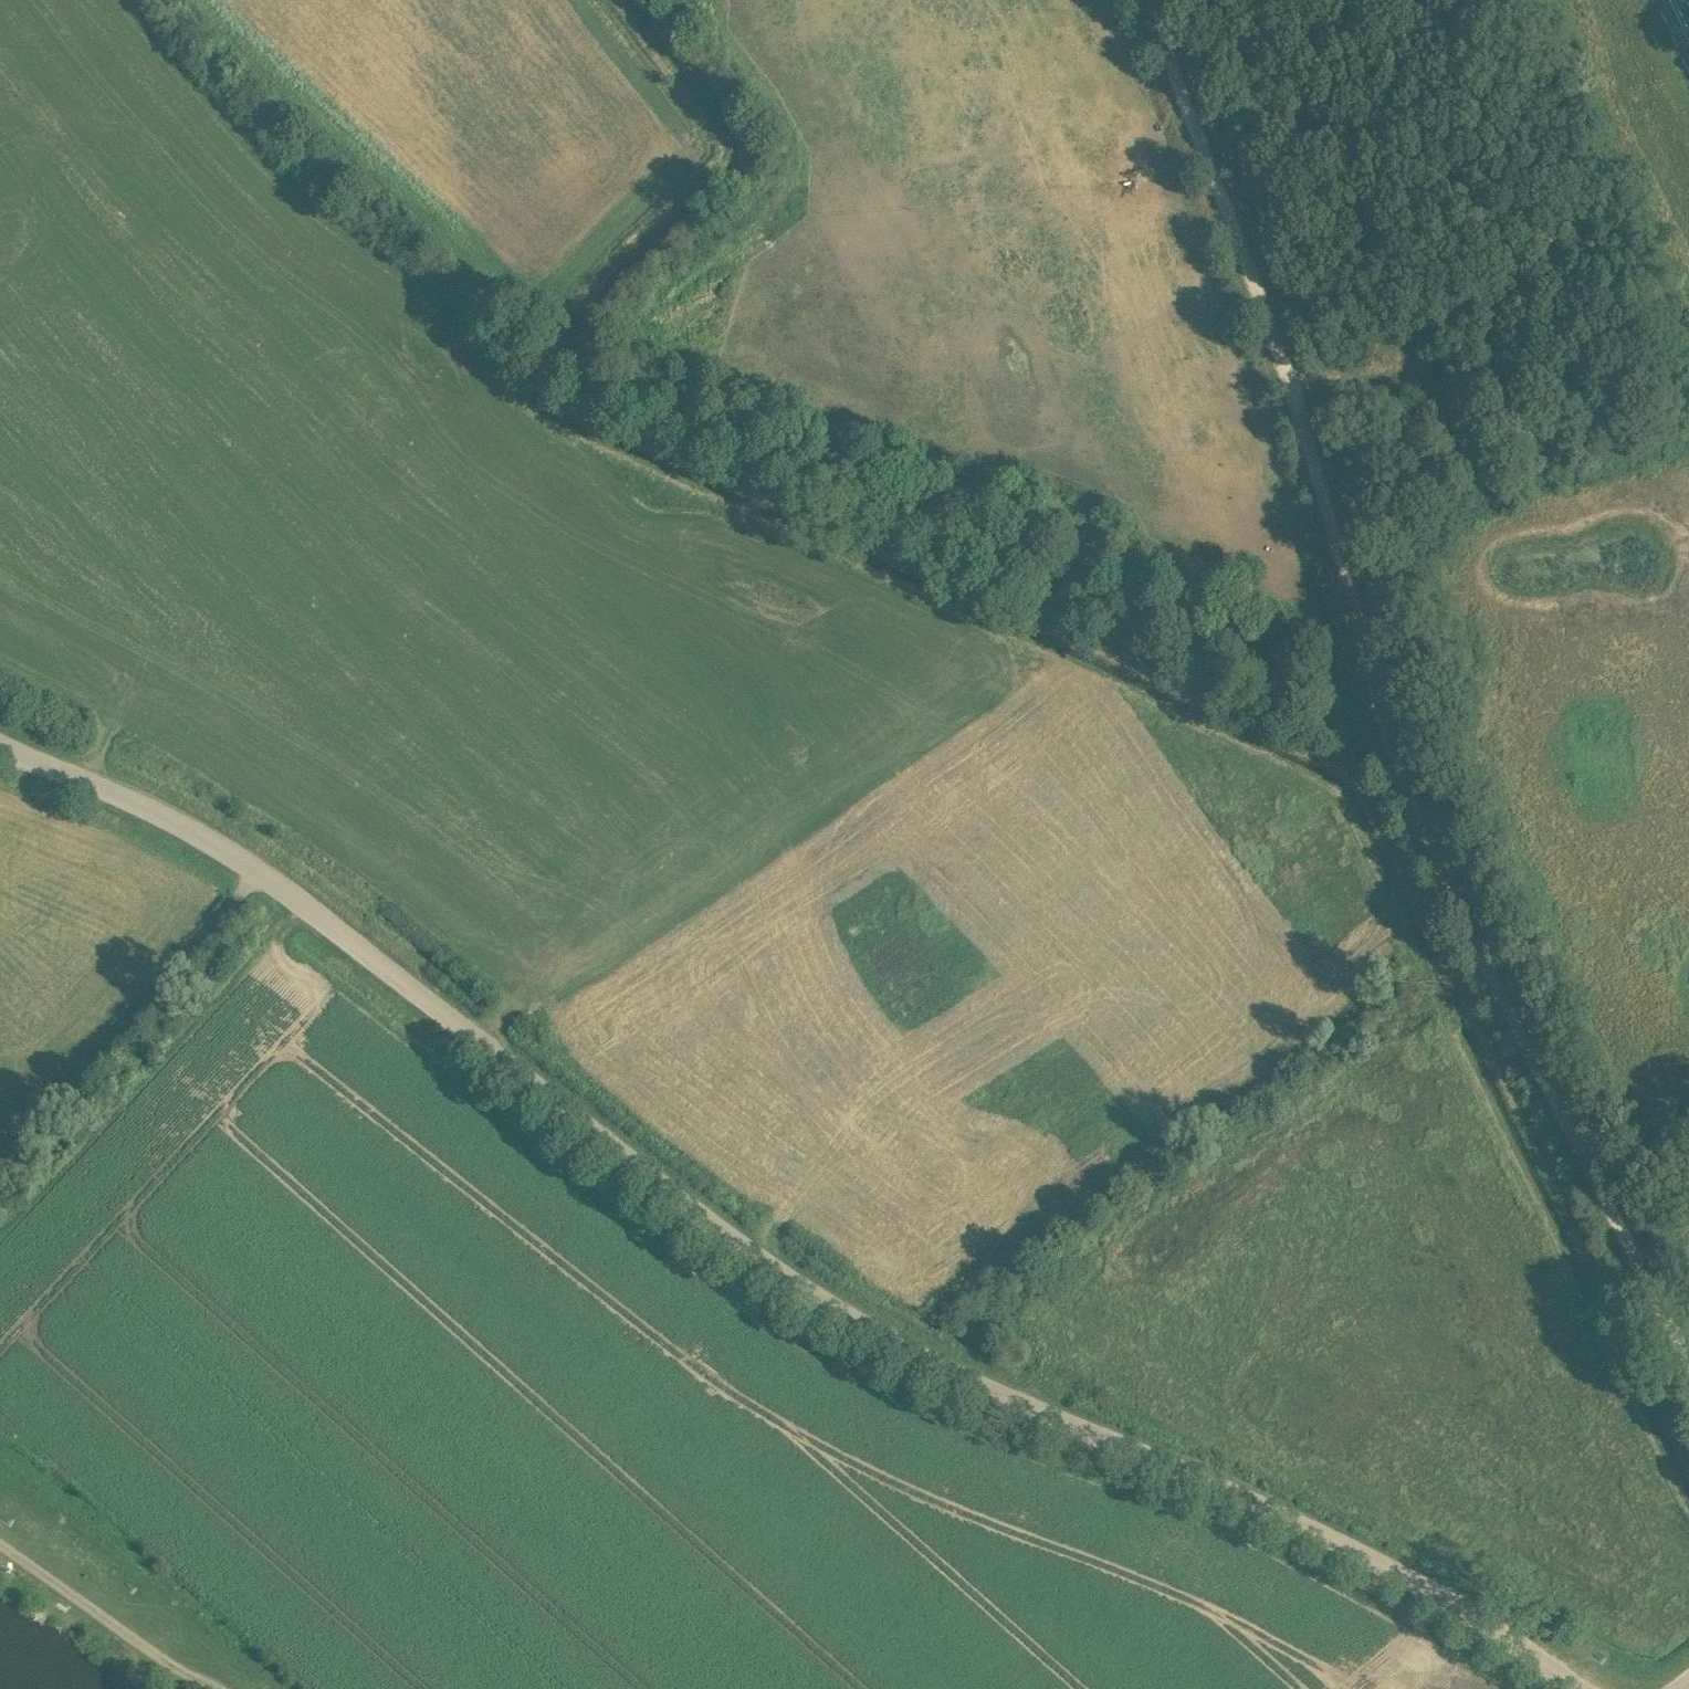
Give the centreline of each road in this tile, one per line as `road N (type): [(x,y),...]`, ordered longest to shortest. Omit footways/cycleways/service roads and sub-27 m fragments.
road 1 (unclassified): [(1591,1688),(1502,1636),(881,1339),(328,921),(163,814),(0,747)]
road 2 (track): [(1140,0),(1293,392),(1400,794),(1688,1362)]
road 3 (track): [(257,874),(51,1110),(0,1144)]
road 4 (track): [(0,1548),(206,1688)]

